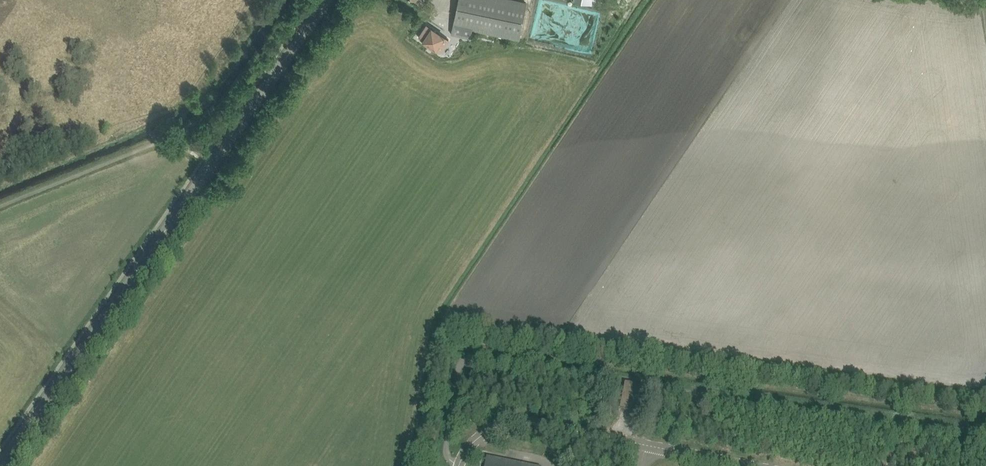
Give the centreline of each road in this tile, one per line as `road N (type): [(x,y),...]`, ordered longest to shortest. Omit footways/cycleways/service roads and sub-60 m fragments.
road 1 (tertiary): [(212,165),(0,465)]
road 2 (unclassified): [(460,465),(478,436),(522,421),(749,465)]
road 3 (tertiary): [(212,165),(327,0)]

